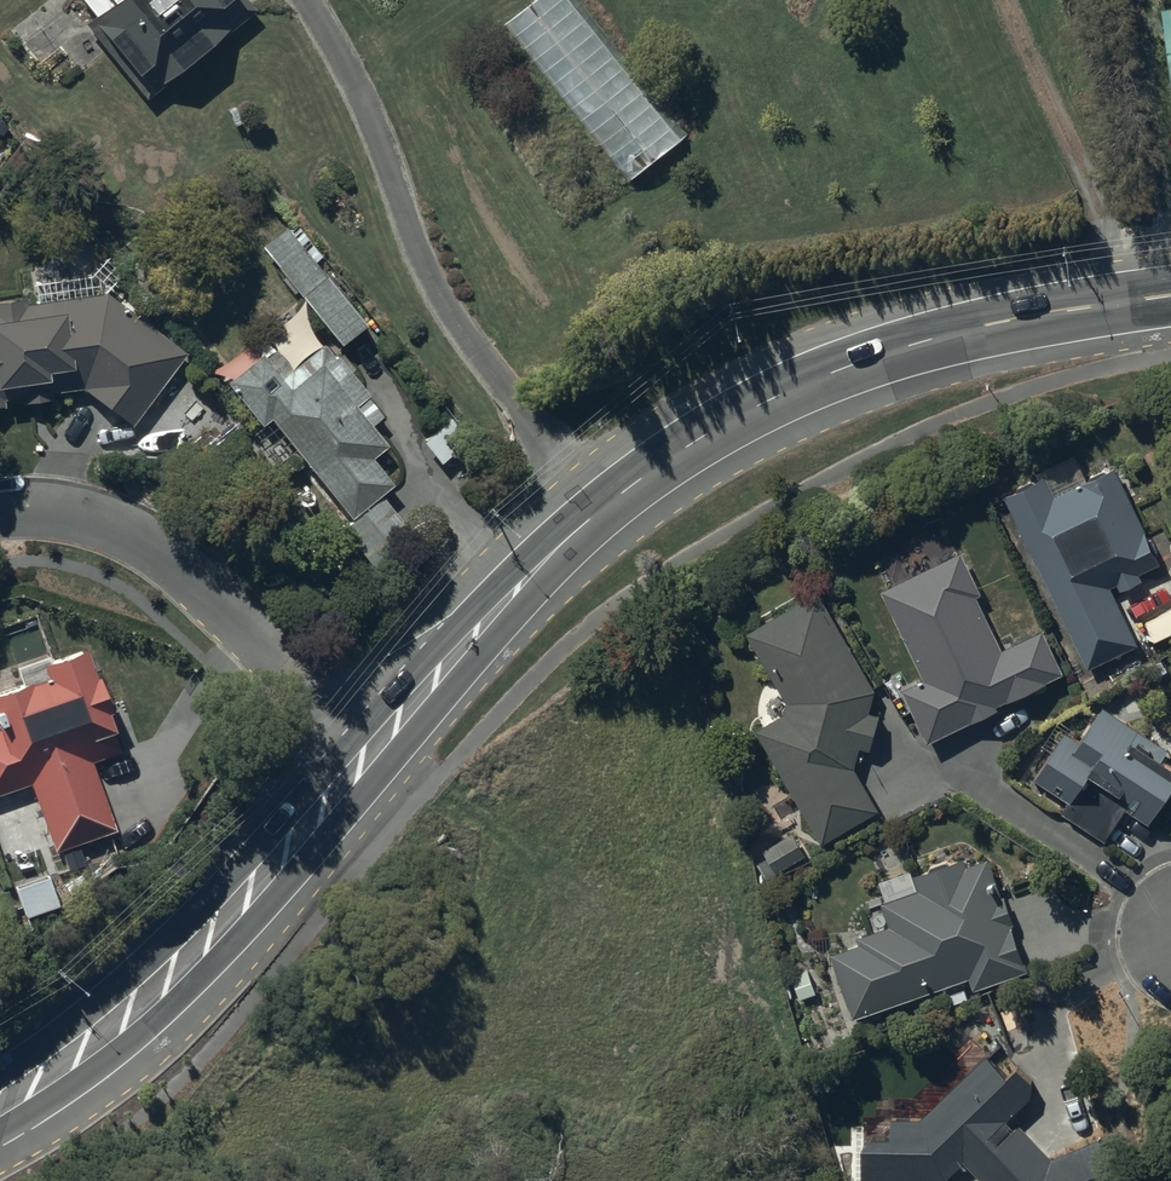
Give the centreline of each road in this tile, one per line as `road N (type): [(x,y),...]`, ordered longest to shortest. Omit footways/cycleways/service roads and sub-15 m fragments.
road 1 (secondary): [(1170,294),(923,341),(782,394),(706,434),(562,541),(375,753)]
road 2 (secondary): [(375,753),(204,948),(130,1019),(0,1114)]
road 3 (residential): [(375,753),(133,534),(0,512)]
road 4 (track): [(1129,300),(1007,0)]

